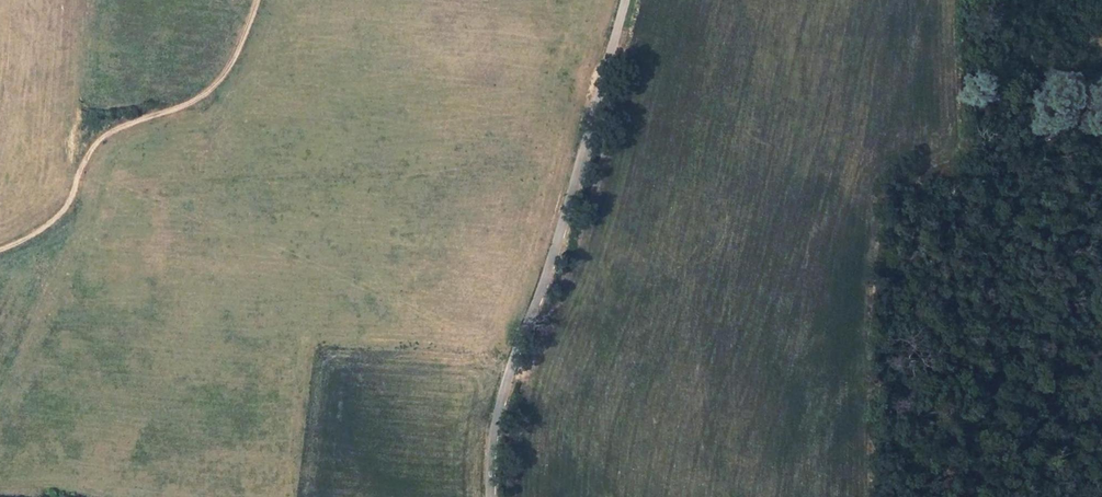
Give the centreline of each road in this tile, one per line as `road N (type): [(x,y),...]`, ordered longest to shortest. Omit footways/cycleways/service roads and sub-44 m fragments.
road 1 (residential): [(492,496),(497,417),(622,0)]

